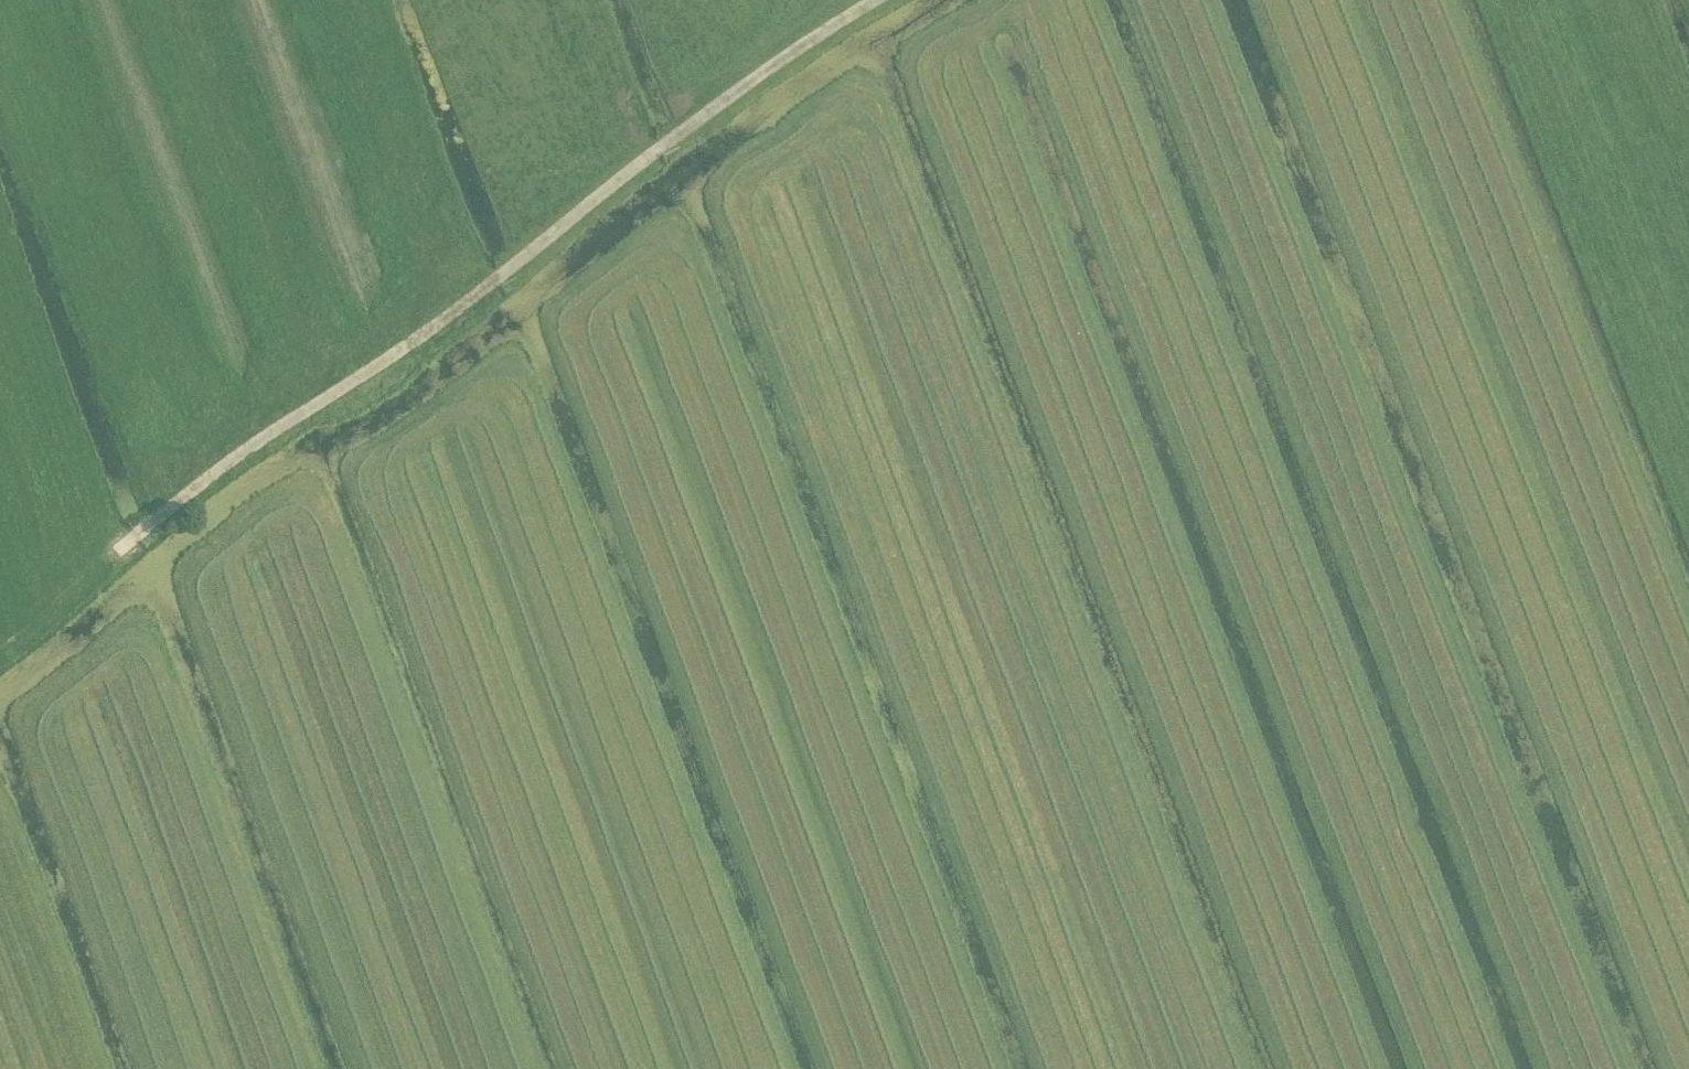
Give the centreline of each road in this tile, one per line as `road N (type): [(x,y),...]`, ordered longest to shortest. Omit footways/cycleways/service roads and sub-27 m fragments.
road 1 (track): [(887,0),(567,223),(339,398),(223,470),(0,653)]

